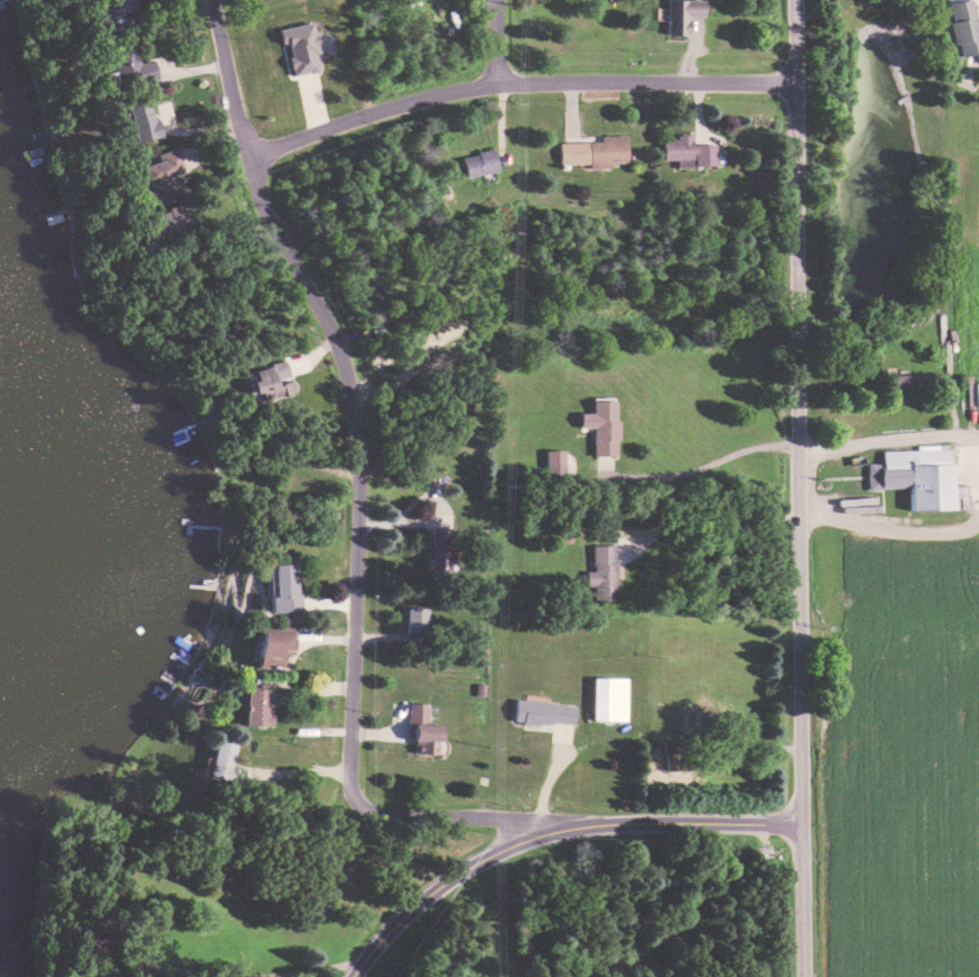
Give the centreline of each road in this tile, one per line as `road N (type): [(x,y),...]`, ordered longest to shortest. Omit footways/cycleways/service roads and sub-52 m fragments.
road 1 (residential): [(584,821),(365,814),(352,801),(343,763),(355,485),(349,406),(331,340),(253,180),(214,0)]
road 2 (tertiary): [(800,976),(791,0)]
road 3 (residential): [(247,158),(455,83),(498,77),(791,84)]
road 4 (residential): [(798,821),(584,821),(527,834),(428,887),(373,936),(345,976)]
road 5 (residential): [(365,814),(97,807)]

